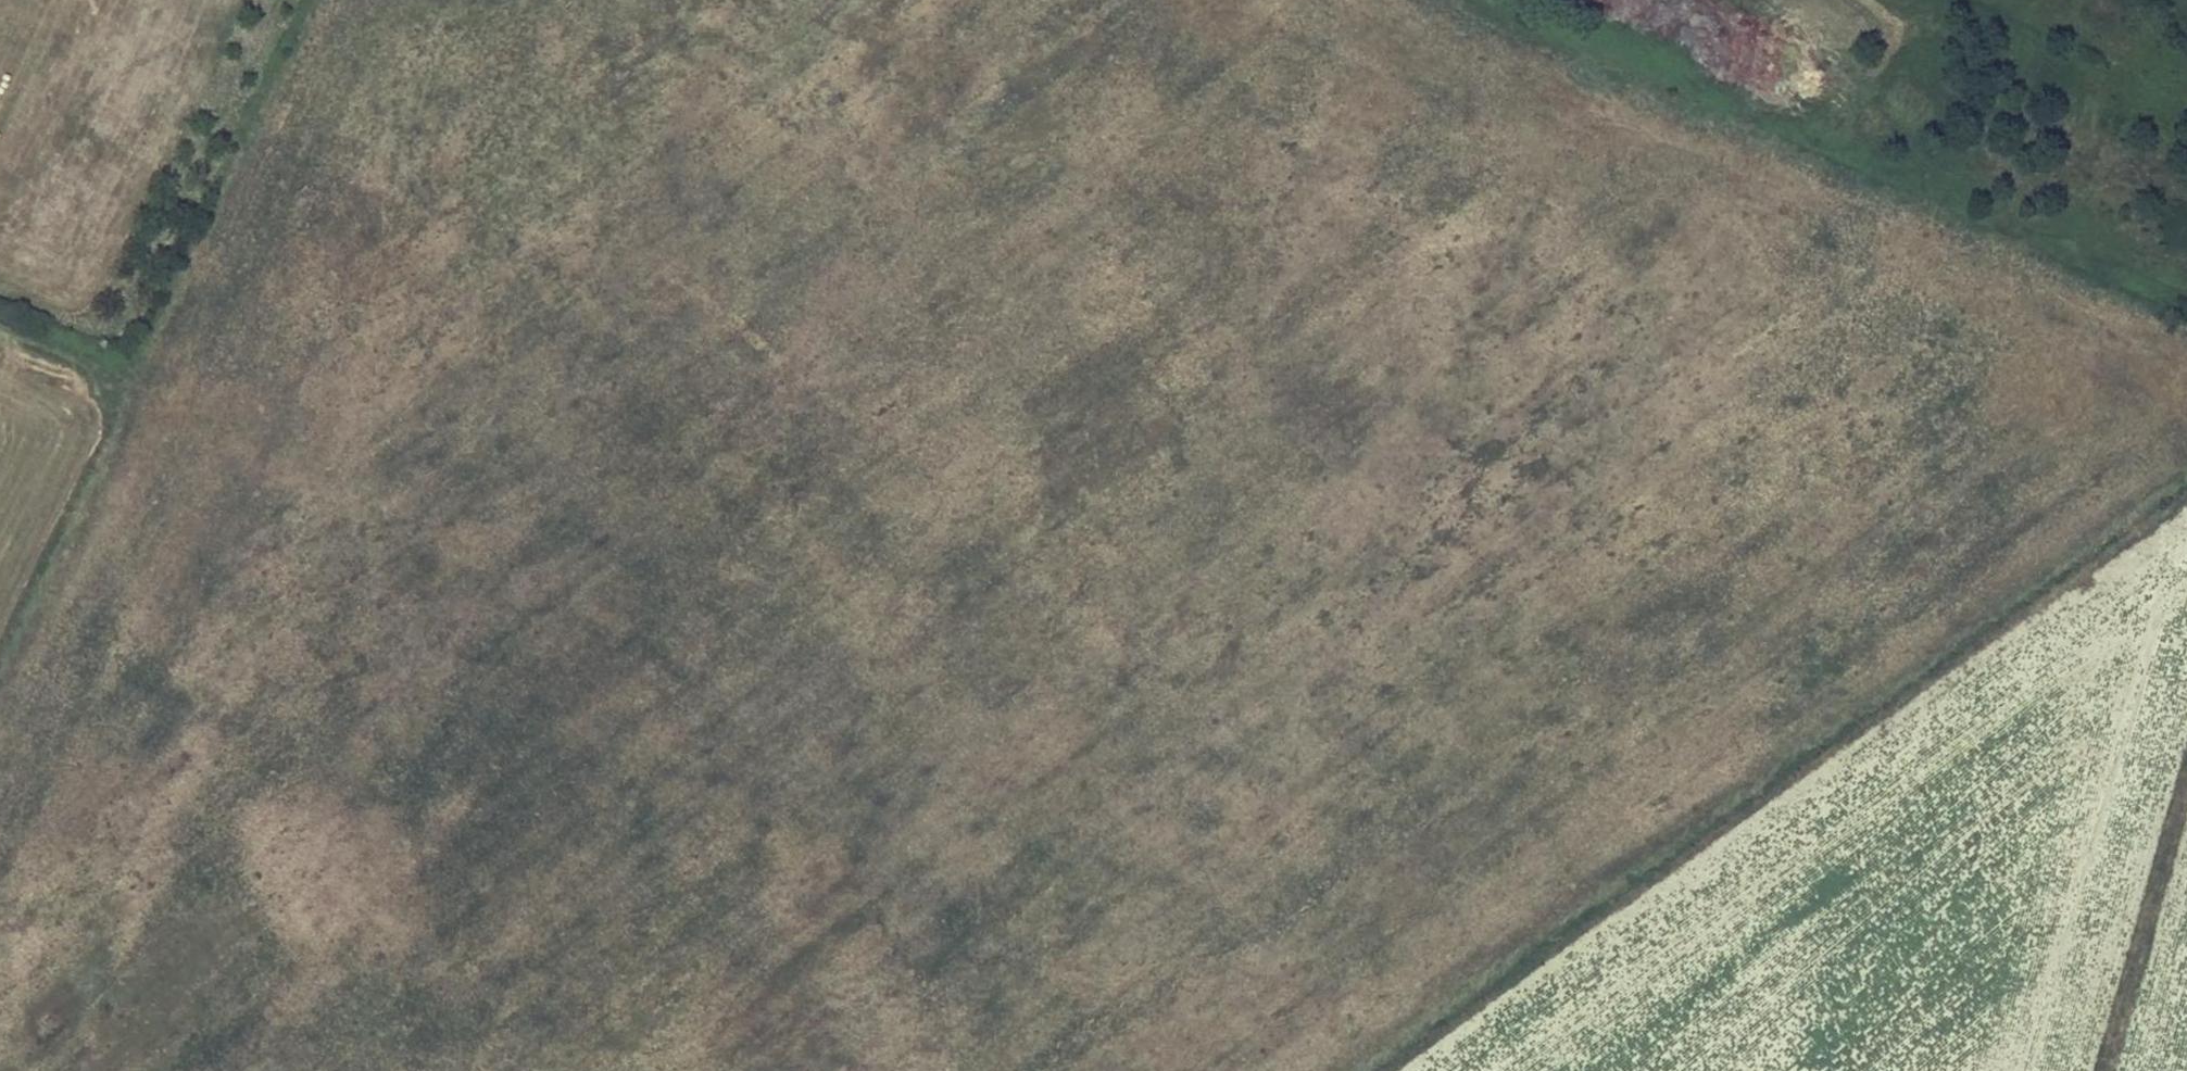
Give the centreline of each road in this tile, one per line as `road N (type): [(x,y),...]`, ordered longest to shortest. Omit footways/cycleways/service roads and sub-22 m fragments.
road 1 (track): [(150,425),(0,349)]

